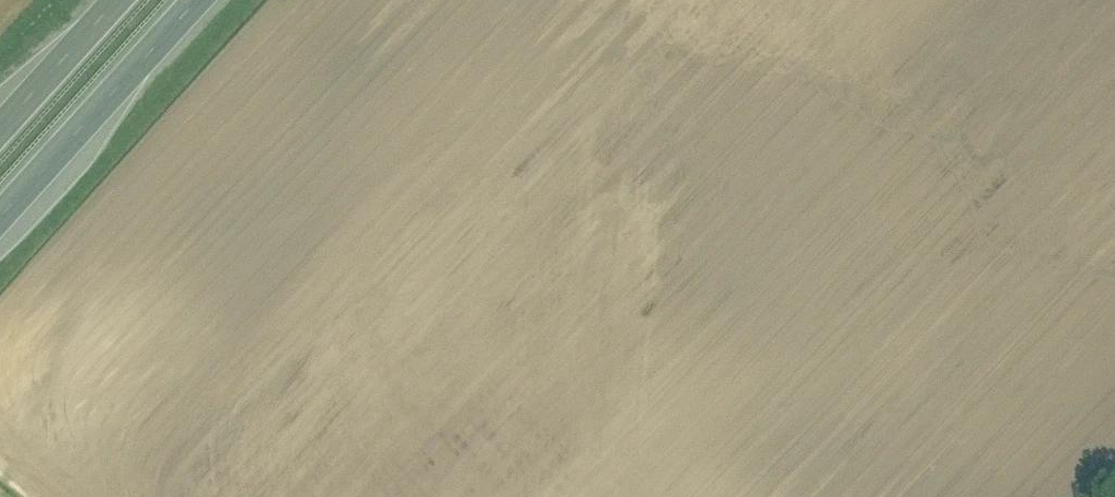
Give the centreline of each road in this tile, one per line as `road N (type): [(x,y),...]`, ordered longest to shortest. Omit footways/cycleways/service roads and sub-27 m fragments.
road 1 (trunk): [(0,219),(199,0)]
road 2 (trunk): [(120,0),(0,131)]

